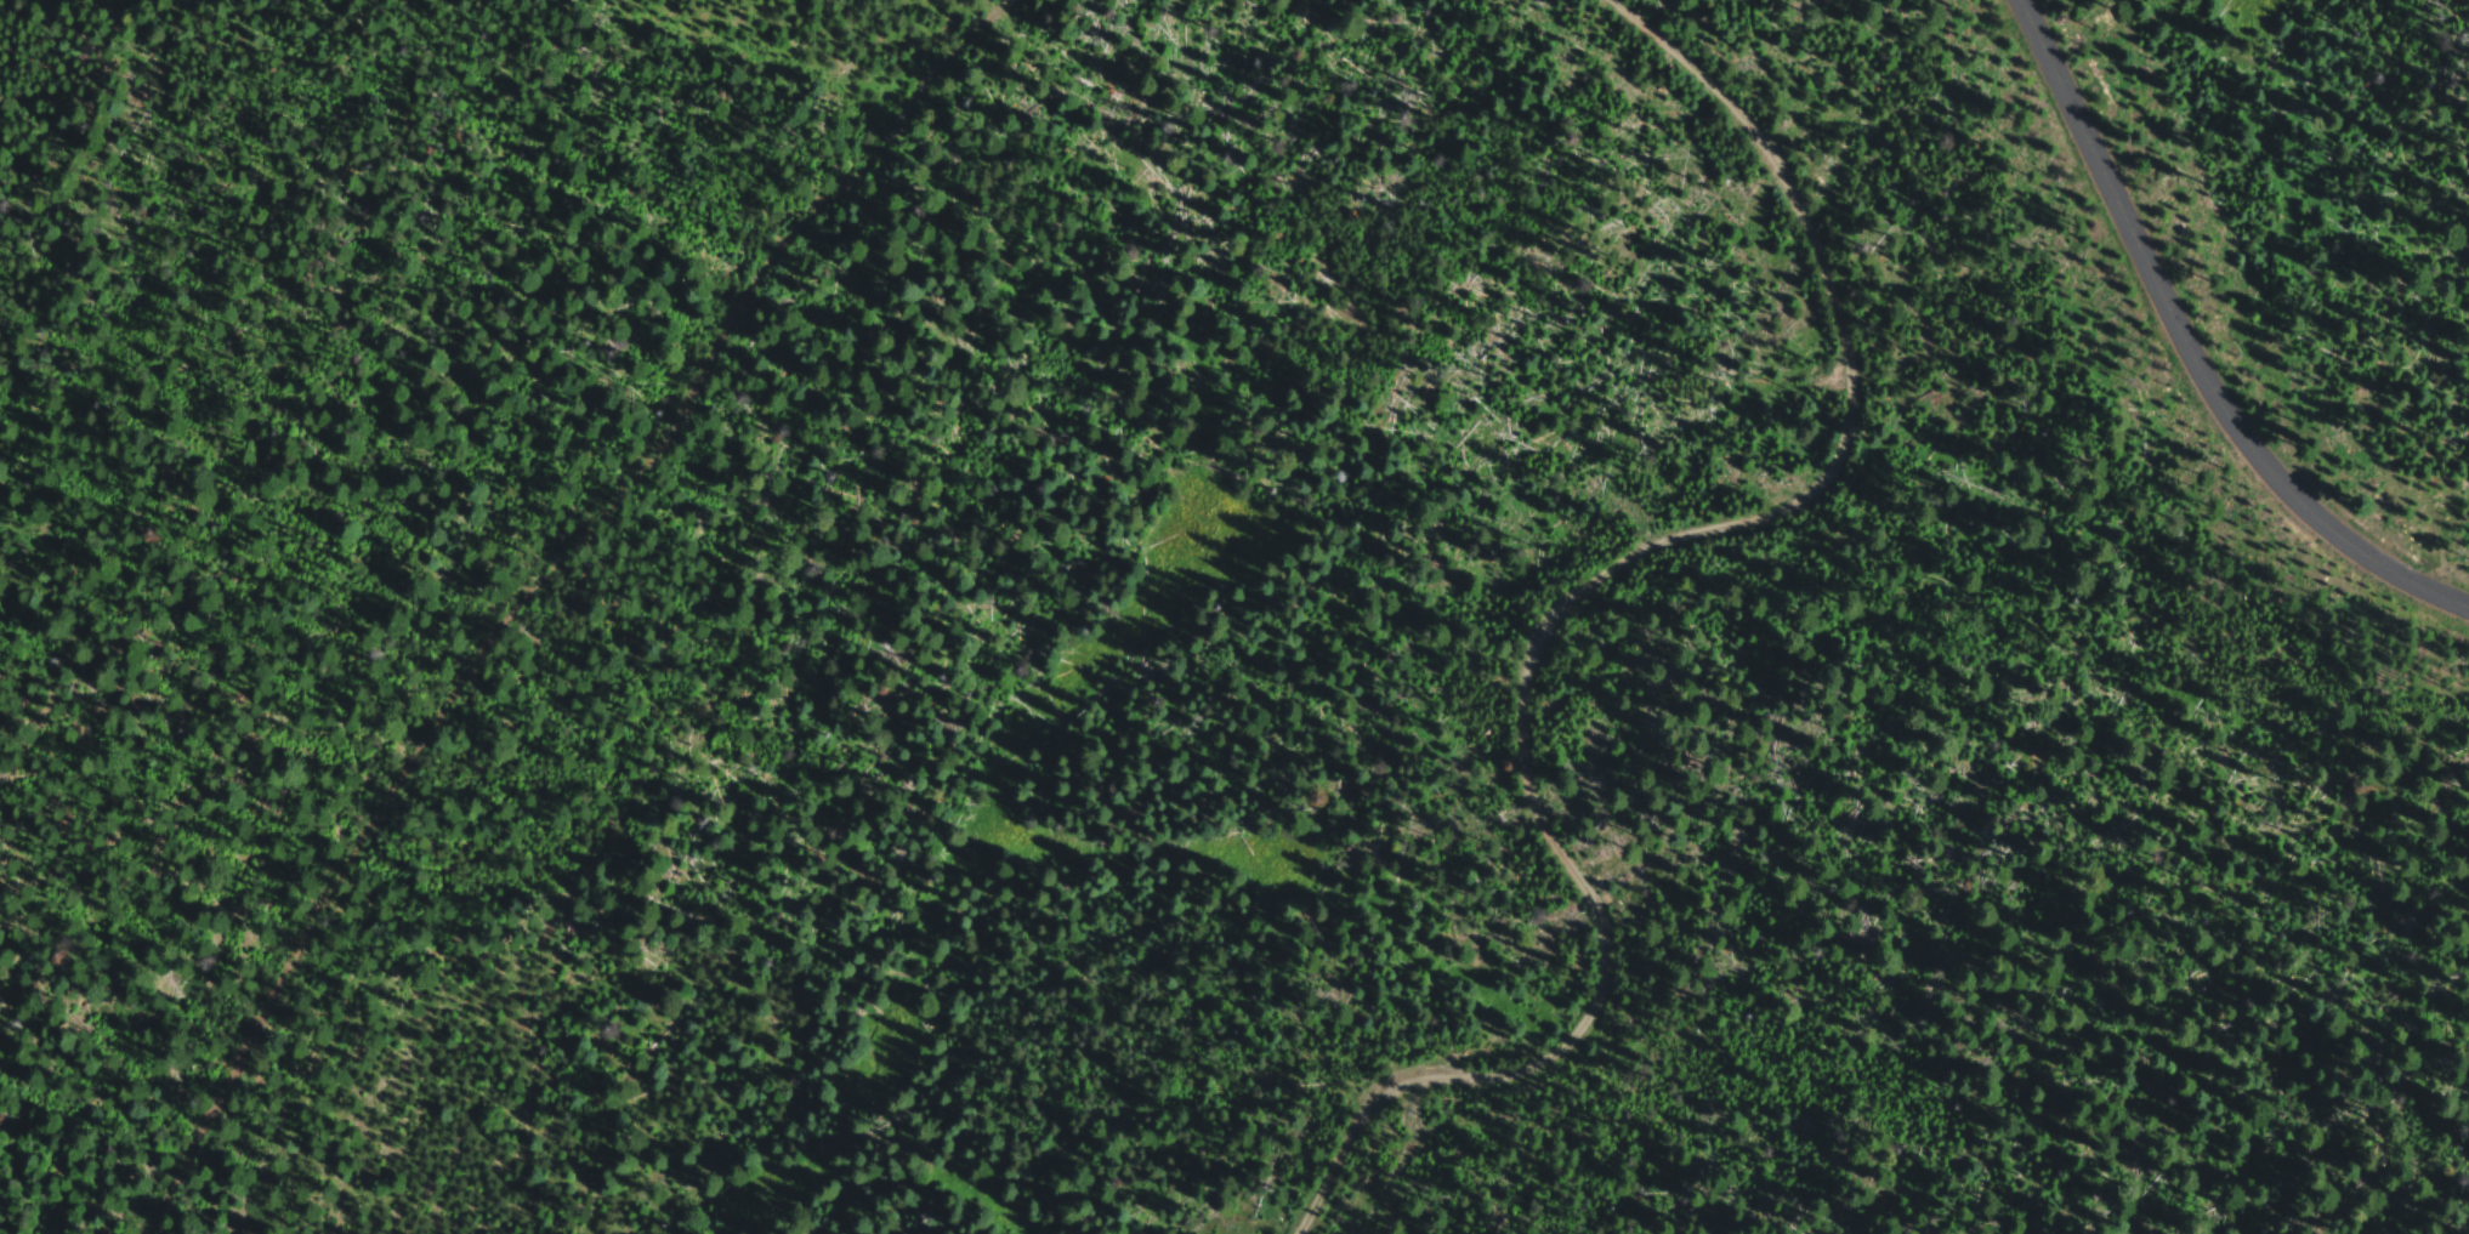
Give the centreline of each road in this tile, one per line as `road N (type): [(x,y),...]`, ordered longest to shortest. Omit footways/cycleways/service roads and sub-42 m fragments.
road 1 (tertiary): [(2468,598),(2309,511),(2207,399),(2095,119),(2034,0)]

